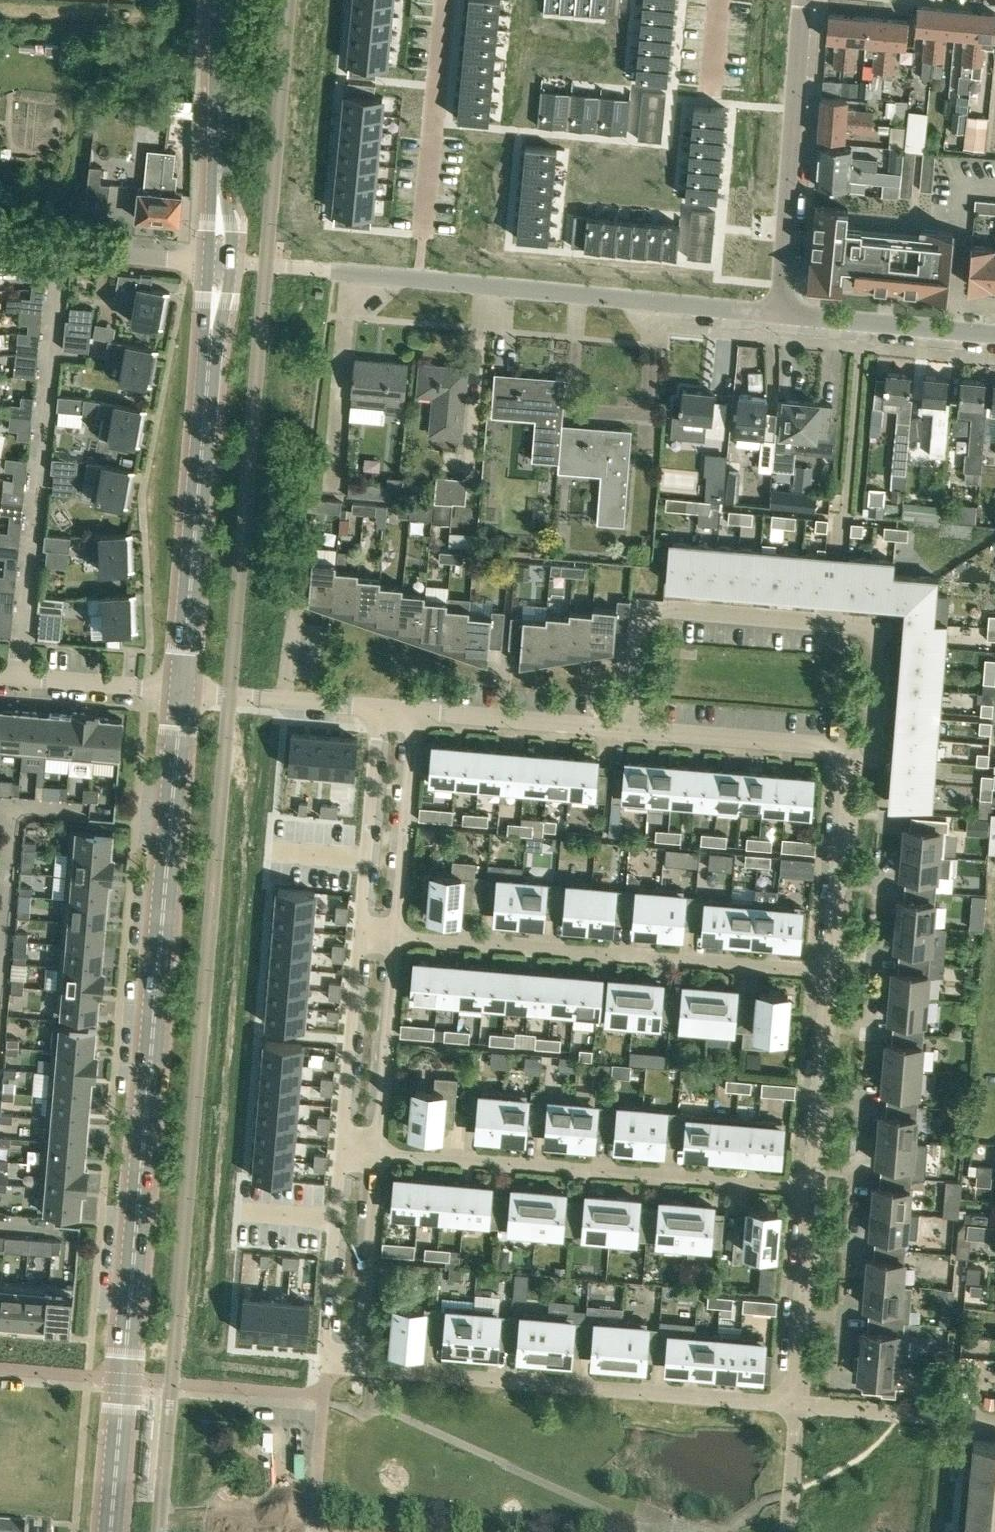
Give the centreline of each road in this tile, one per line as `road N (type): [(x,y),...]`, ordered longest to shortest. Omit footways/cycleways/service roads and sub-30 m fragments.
road 1 (tertiary): [(108,1531),(182,693)]
road 2 (residential): [(627,731),(642,611),(880,632),(870,749),(847,750)]
road 3 (residential): [(795,1406),(360,1369)]
road 4 (tertiary): [(182,693),(219,261)]
road 5 (residential): [(808,1196),(380,1158)]
road 6 (residential): [(829,972),(401,938)]
road 7 (residential): [(779,314),(418,280)]
road 8 (residential): [(805,0),(779,314)]
road 9 (residential): [(418,280),(449,0)]
road 10 (tertiary): [(219,261),(222,0)]
road 11 (residential): [(360,1369),(328,1366),(345,1156)]
road 12 (residential): [(808,1196),(829,972)]
road 13 (residential): [(364,936),(378,712)]
road 14 (residential): [(829,972),(847,750)]
road 15 (residential): [(416,716),(401,938)]
road 16 (residential): [(401,938),(380,1158)]
road 17 (residential): [(345,1156),(364,936)]
road 18 (residential): [(847,750),(627,731)]
road 19 (unclassified): [(219,261),(0,242)]
road 20 (residential): [(994,336),(779,314)]
road 21 (residential): [(380,1158),(360,1369)]
road 22 (residential): [(627,731),(416,716)]
road 23 (residential): [(795,1406),(808,1196)]
road 24 (residential): [(994,1423),(795,1406)]
road 25 (residential): [(378,712),(182,693)]
road 26 (residential): [(182,693),(0,676)]

